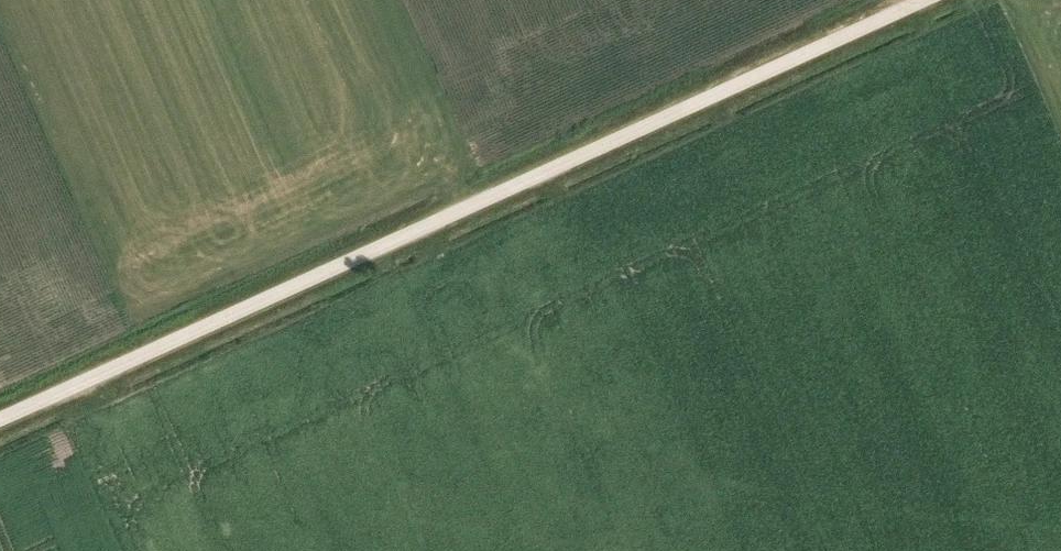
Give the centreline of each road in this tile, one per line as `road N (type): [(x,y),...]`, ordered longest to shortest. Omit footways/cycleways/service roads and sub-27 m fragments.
road 1 (unclassified): [(0,418),(920,0)]

